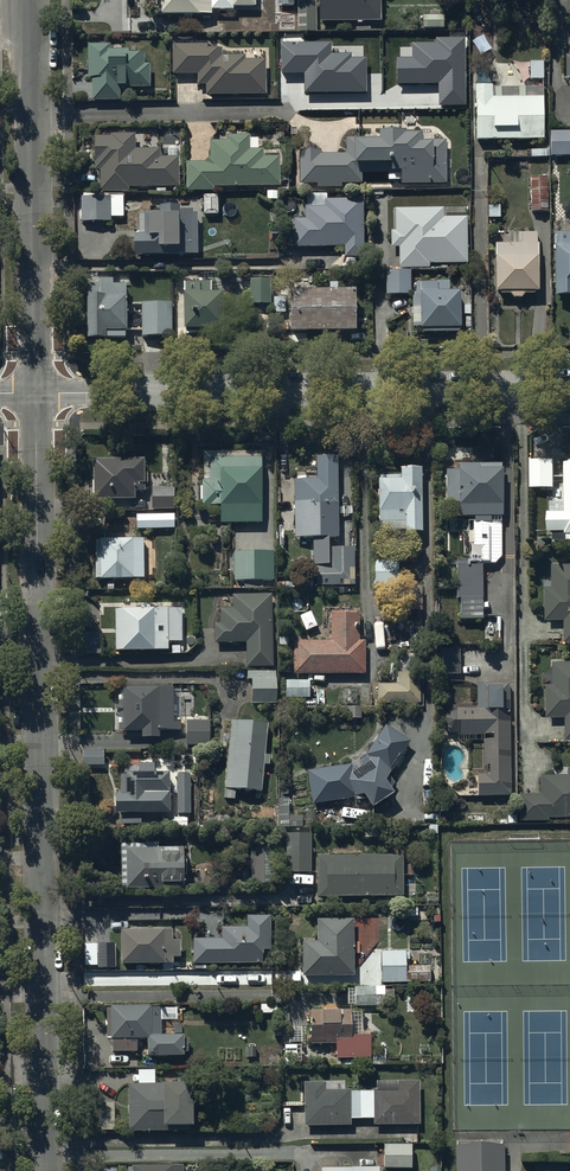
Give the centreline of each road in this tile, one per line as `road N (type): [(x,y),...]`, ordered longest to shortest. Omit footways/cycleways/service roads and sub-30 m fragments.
road 1 (tertiary): [(43,1170),(33,391)]
road 2 (unclassified): [(569,384),(33,391)]
road 3 (tertiary): [(33,391),(29,0)]

